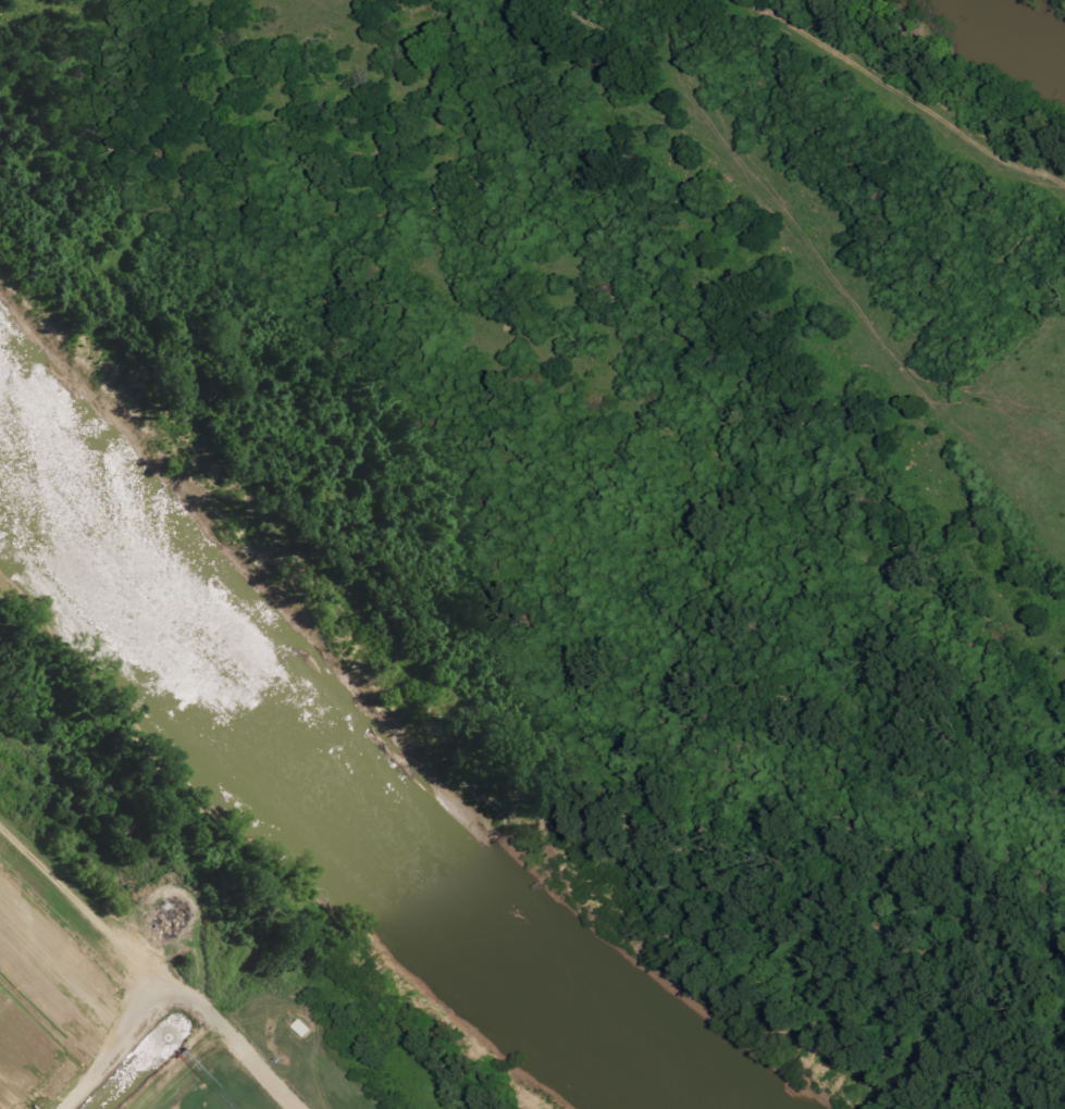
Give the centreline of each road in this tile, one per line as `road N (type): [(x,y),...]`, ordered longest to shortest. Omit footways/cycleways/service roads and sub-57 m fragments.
road 1 (residential): [(294,1108),(182,990),(149,997),(67,1108)]

